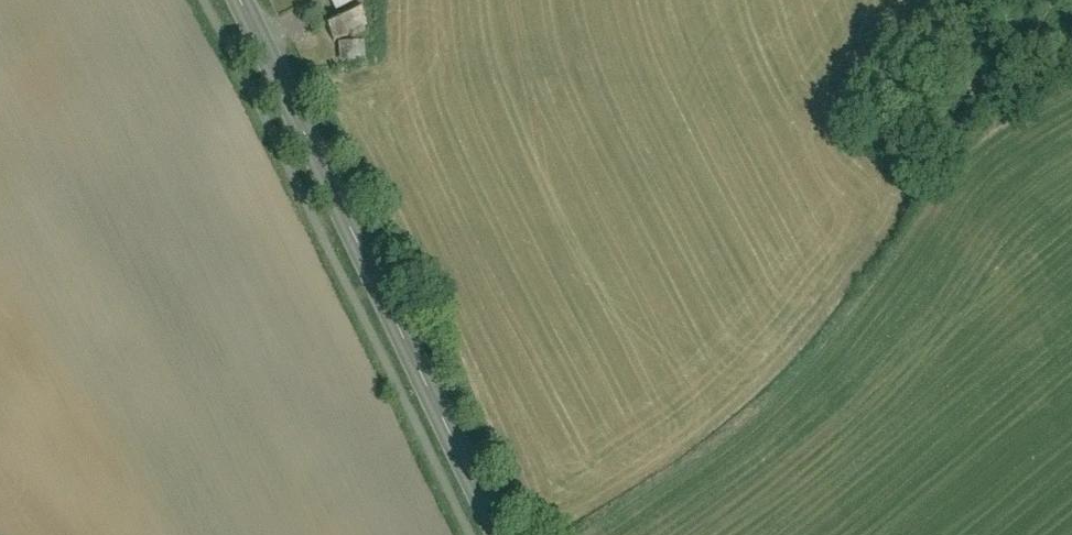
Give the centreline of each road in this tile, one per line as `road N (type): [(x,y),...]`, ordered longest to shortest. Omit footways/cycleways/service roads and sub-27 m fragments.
road 1 (tertiary): [(499,534),(239,0)]

